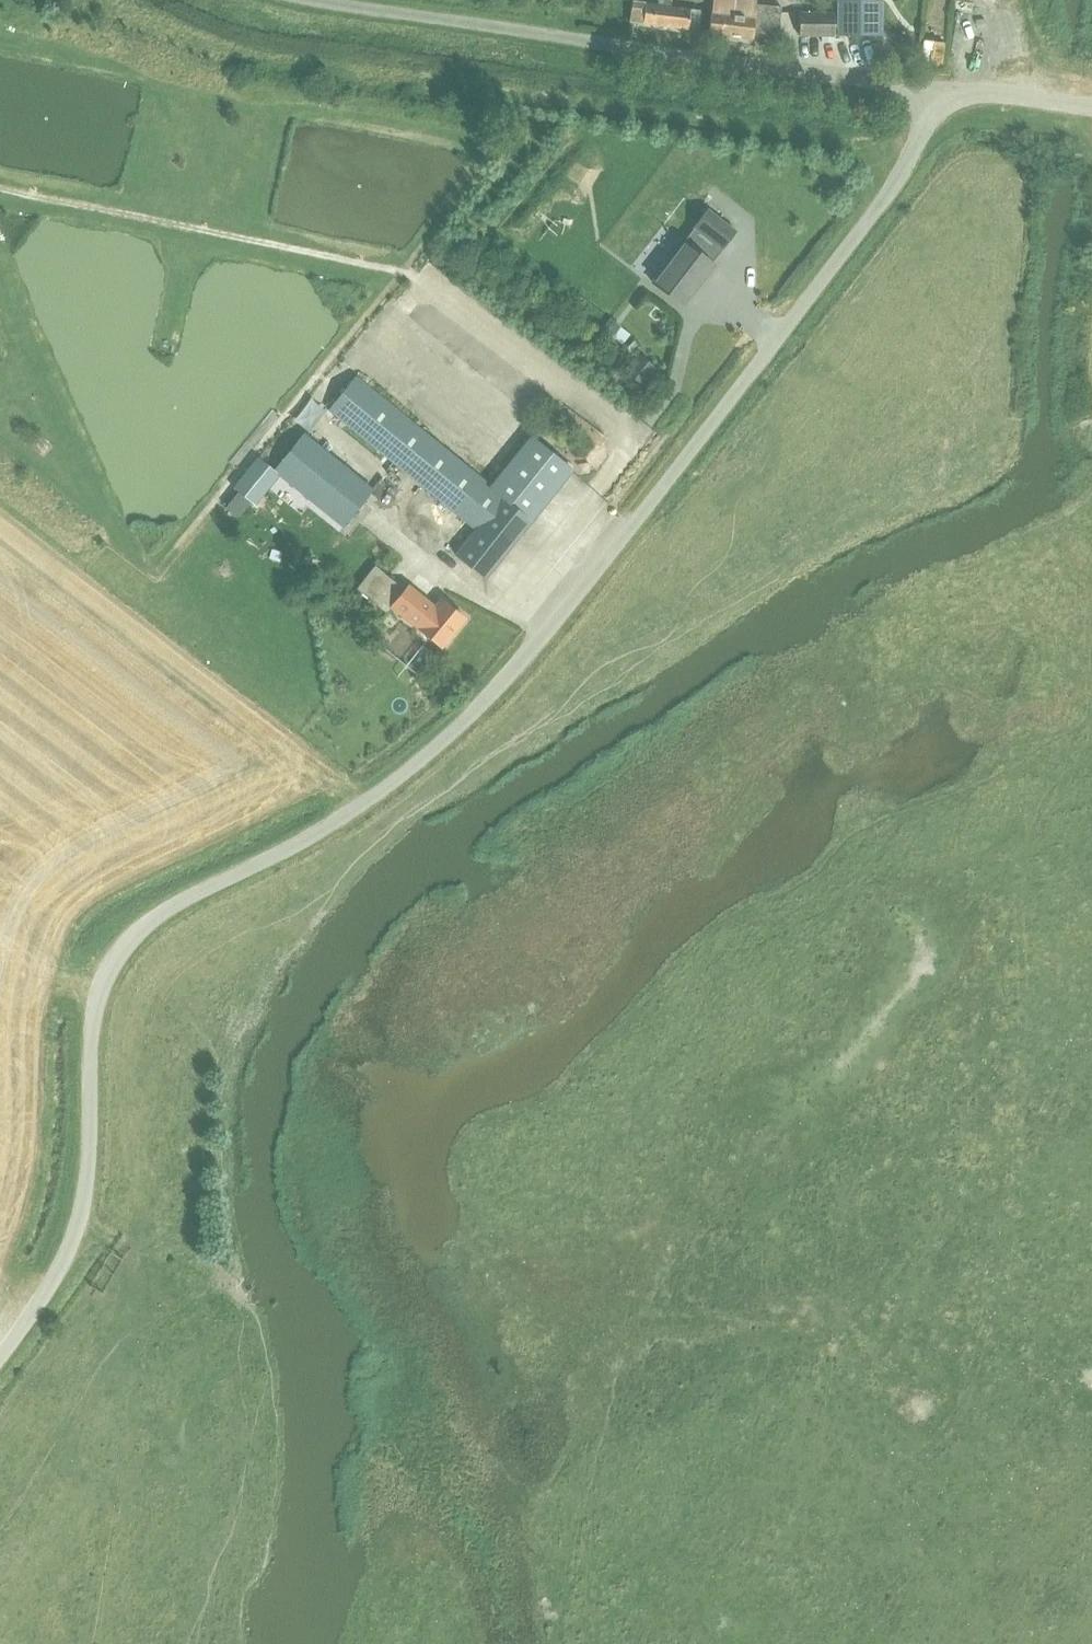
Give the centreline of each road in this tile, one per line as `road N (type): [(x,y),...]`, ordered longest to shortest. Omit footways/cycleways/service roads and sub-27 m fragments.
road 1 (unclassified): [(0,1355),(71,1242),(88,1158),(89,1037),(116,954),(158,916),(321,832),(390,784),(501,682),(886,195),(923,128),(935,87)]
road 2 (unclassified): [(935,87),(317,0)]
road 3 (unclassified): [(1091,106),(935,87)]

